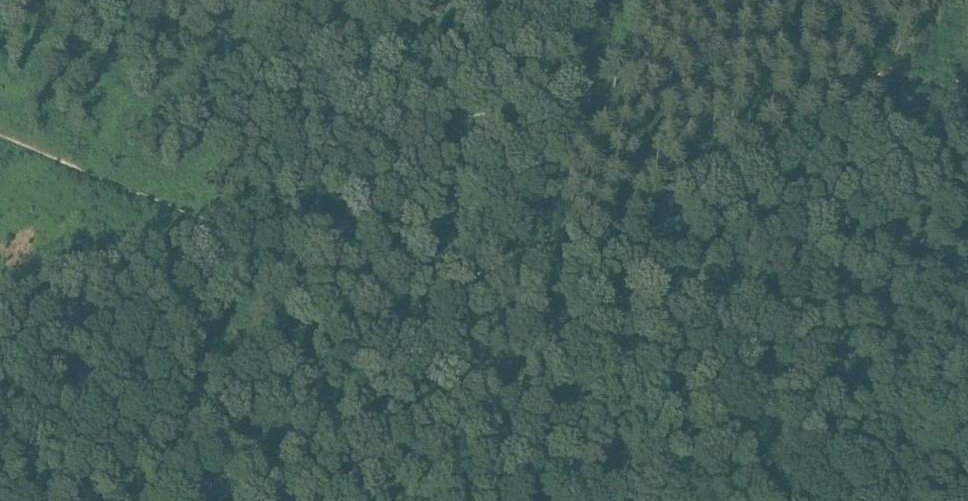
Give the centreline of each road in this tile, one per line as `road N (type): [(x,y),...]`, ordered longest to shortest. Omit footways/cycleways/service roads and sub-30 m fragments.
road 1 (track): [(967,389),(933,390),(859,417),(756,500)]

